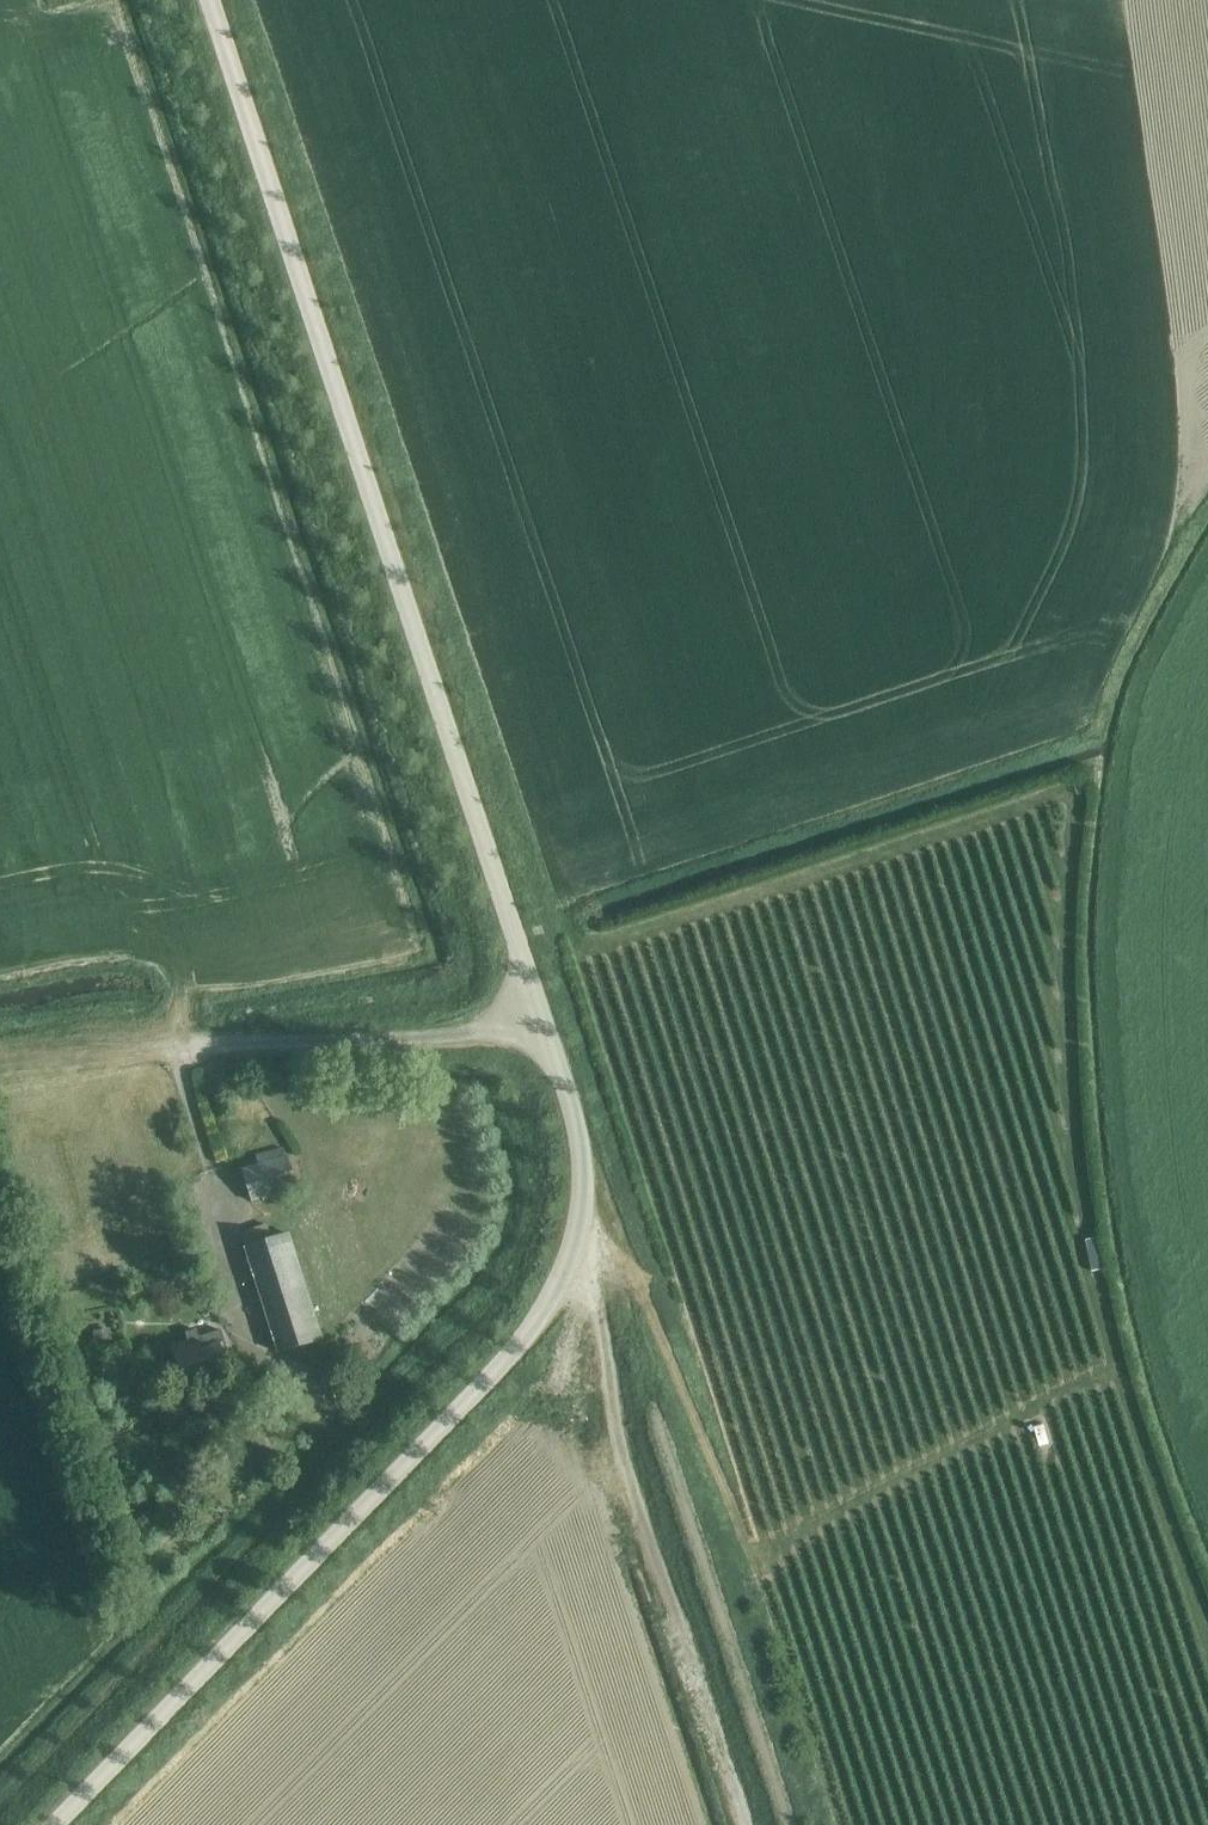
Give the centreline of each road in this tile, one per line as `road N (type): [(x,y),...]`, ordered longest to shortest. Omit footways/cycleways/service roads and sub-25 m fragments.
road 1 (tertiary): [(59,1824),(522,1345),(578,1226),(583,1183),(584,1150),(562,1071),(209,0)]
road 2 (track): [(746,1824),(608,1405),(597,1318),(555,1280)]

